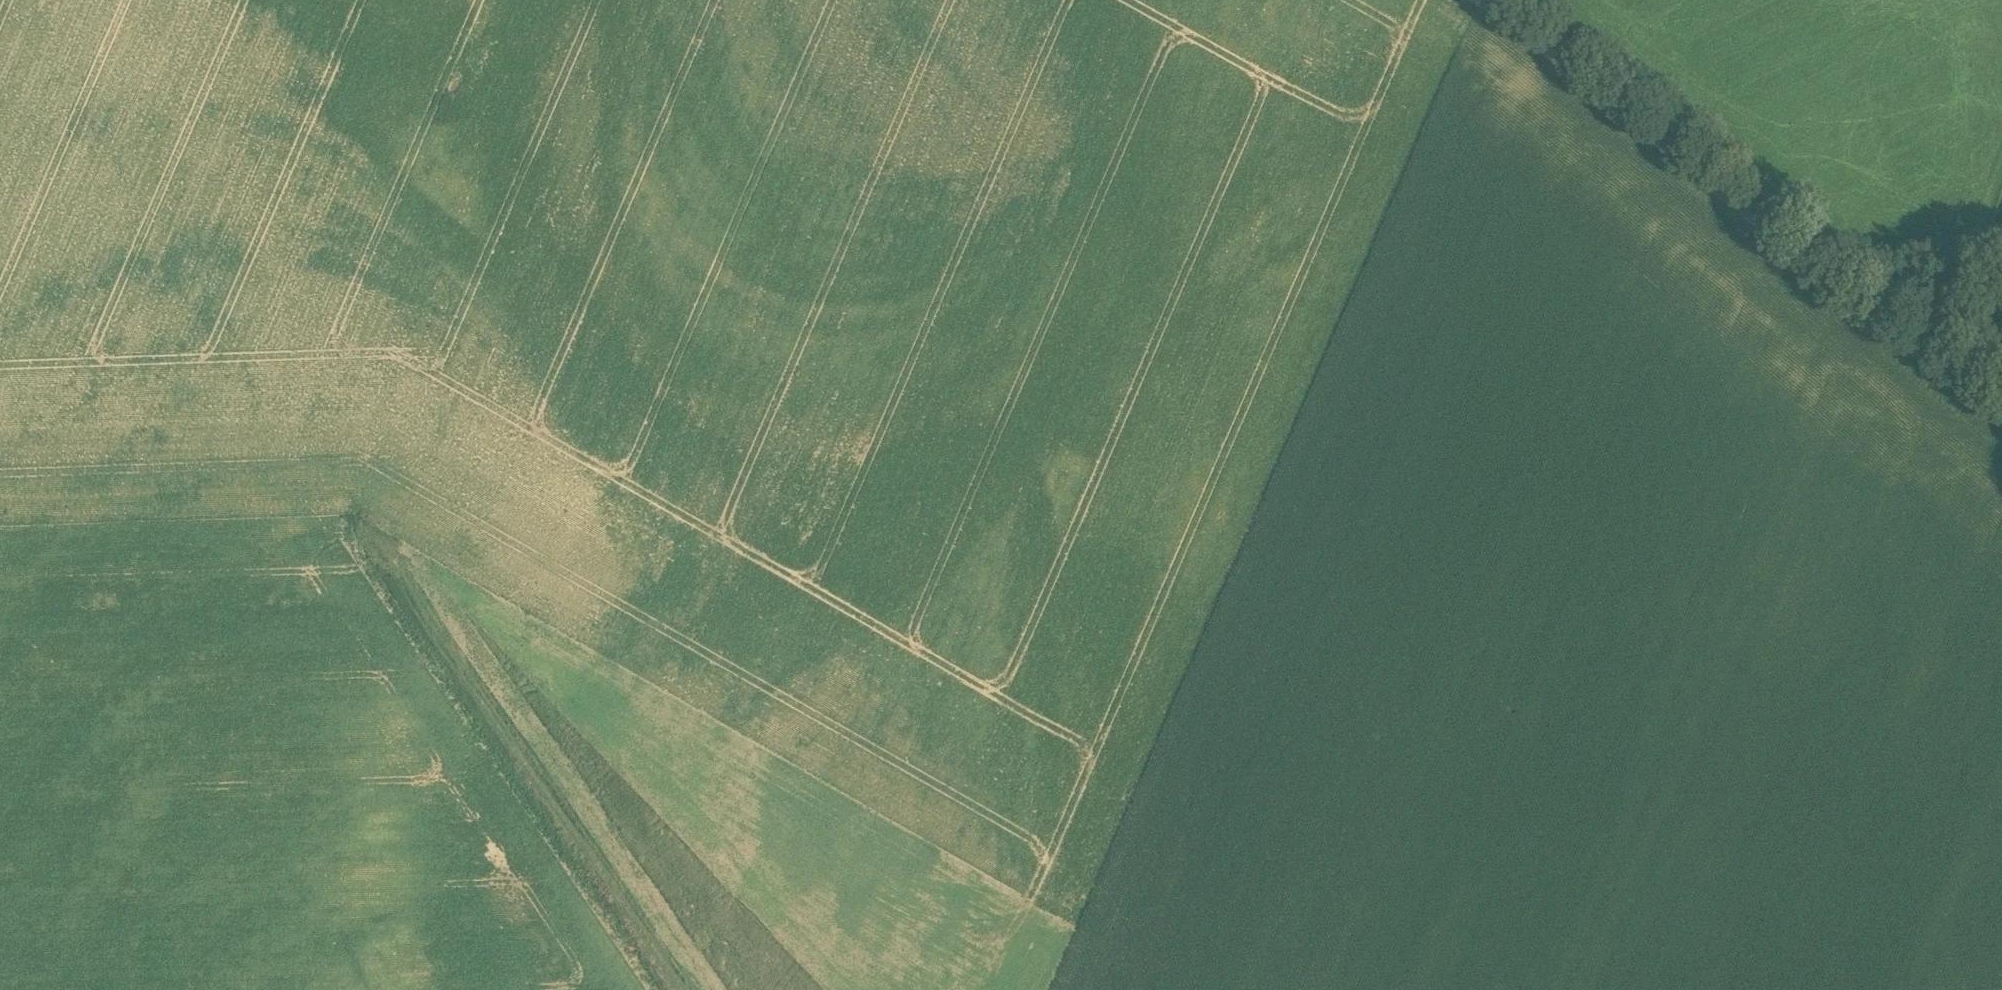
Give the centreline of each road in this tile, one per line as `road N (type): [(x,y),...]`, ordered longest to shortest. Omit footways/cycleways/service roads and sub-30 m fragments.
road 1 (unclassified): [(2001,413),(1644,114),(1478,0)]
road 2 (track): [(675,989),(353,523)]

